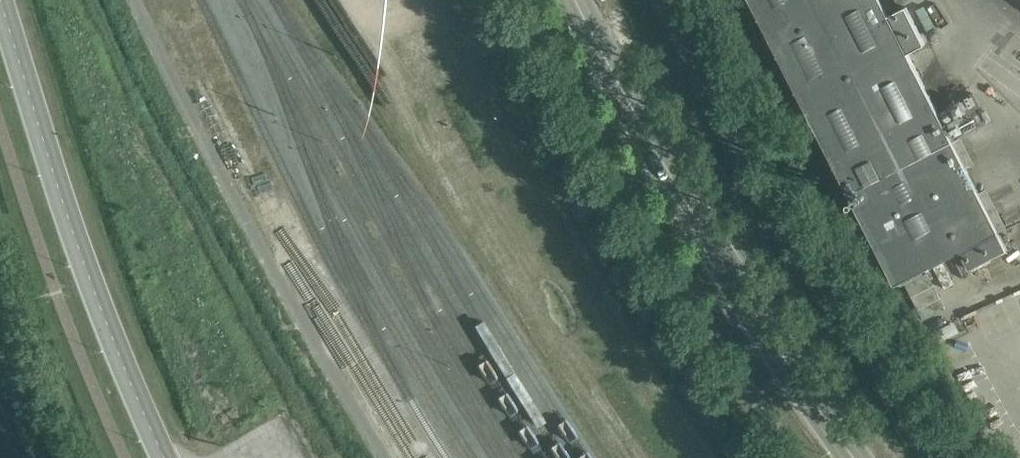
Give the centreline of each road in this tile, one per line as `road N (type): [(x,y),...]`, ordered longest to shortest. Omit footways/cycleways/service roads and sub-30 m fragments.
road 1 (secondary): [(855,457),(685,199),(575,0)]
road 2 (tertiary): [(164,457),(72,234),(0,2)]

